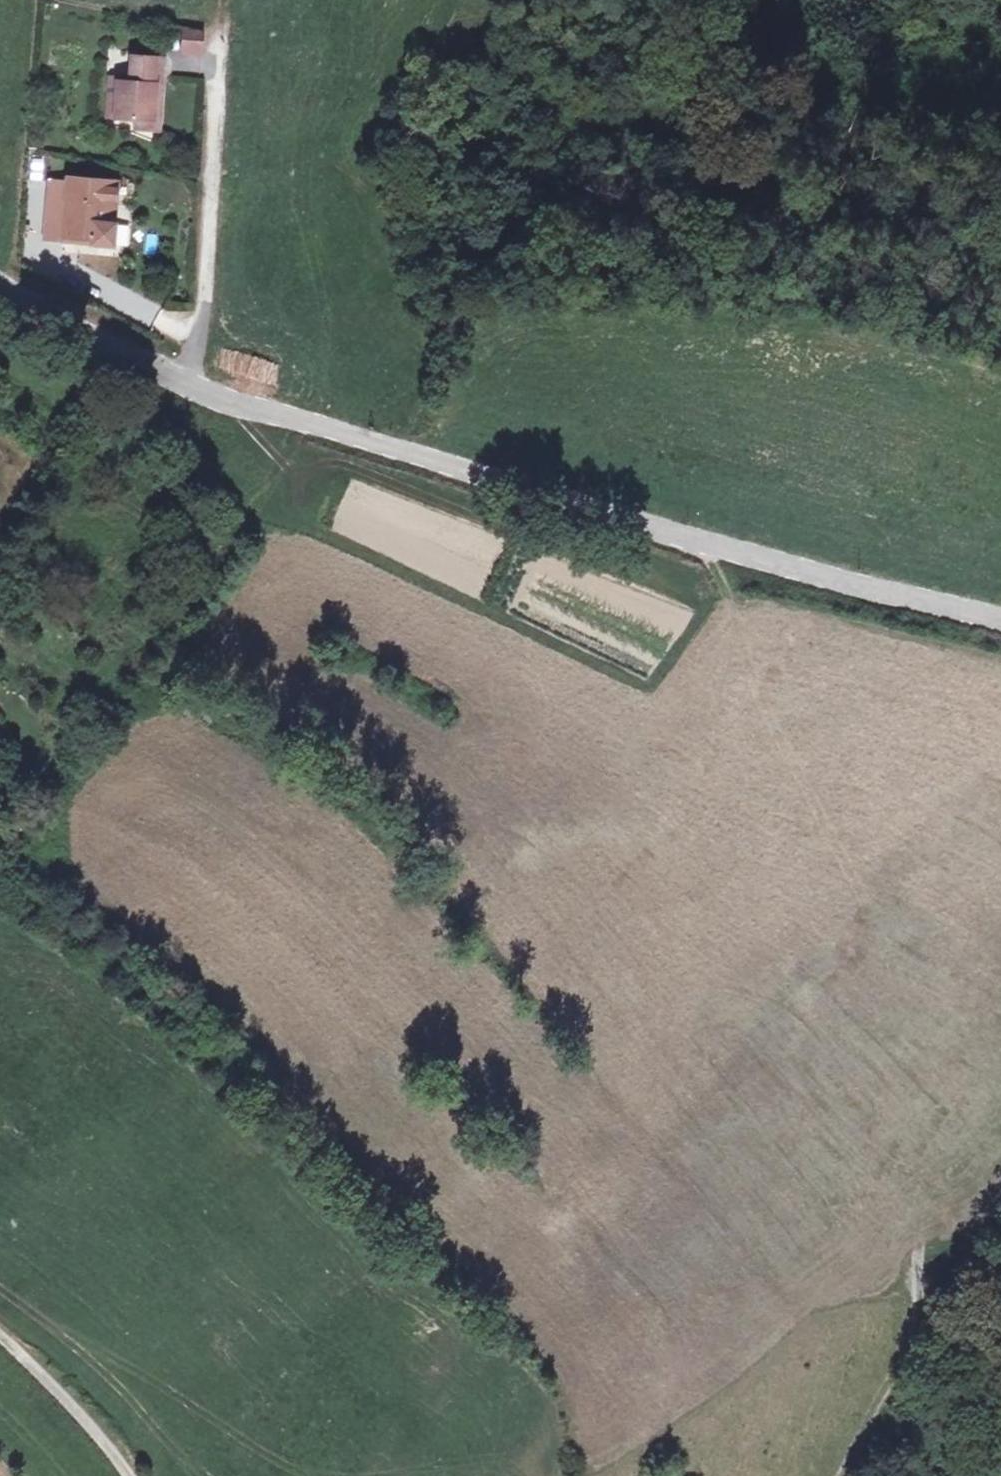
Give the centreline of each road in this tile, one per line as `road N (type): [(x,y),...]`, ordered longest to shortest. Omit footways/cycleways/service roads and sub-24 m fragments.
road 1 (tertiary): [(0,284),(250,402),(1000,610)]
road 2 (track): [(0,1323),(133,1475)]

